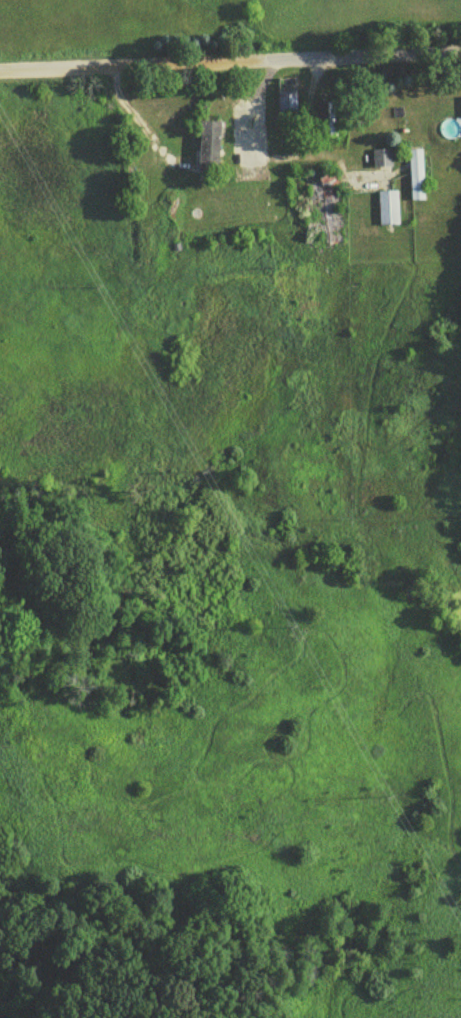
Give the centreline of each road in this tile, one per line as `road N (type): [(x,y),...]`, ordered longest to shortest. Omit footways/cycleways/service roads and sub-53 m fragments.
road 1 (residential): [(0,73),(460,62)]

